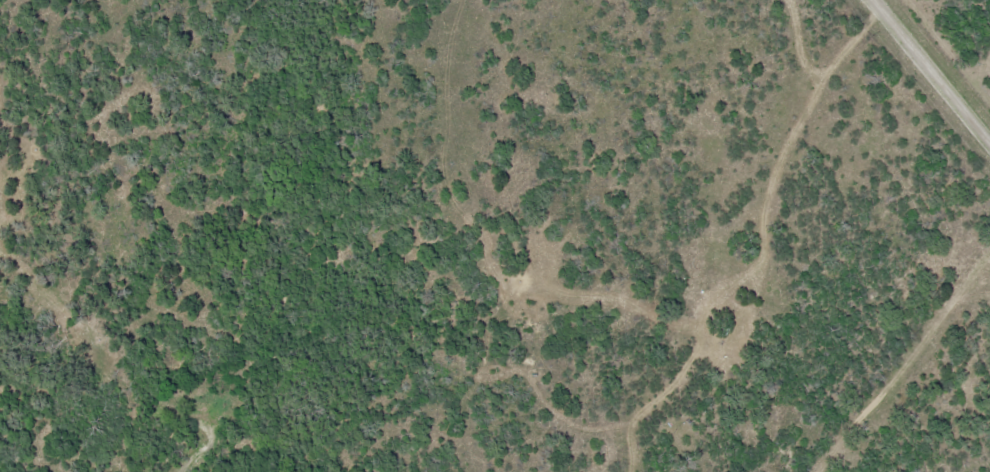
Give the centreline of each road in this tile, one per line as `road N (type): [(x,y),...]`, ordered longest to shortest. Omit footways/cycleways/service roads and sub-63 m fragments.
road 1 (track): [(880,9),(817,98),(774,200),(763,259)]
road 2 (track): [(820,471),(989,253)]
road 3 (residential): [(873,0),(989,143)]

